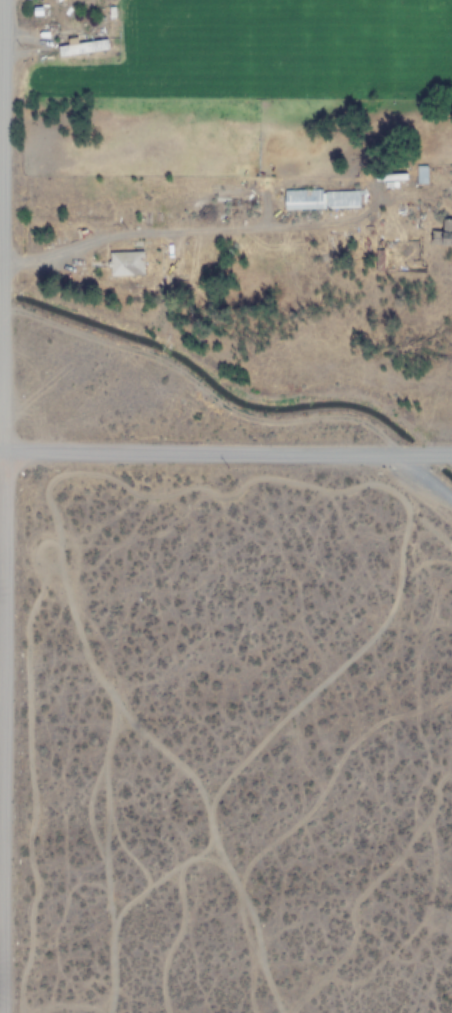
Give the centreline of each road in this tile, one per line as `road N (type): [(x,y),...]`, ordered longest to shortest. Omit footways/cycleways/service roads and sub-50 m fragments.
road 1 (residential): [(0,1012),(1,0)]
road 2 (track): [(283,1012),(202,792),(93,671),(65,595),(44,482),(61,470),(88,471),(141,490),(189,482),(217,493),(248,474),(336,486),(367,479),(404,501)]
road 3 (track): [(22,1012),(31,878),(19,530),(24,498),(43,490)]
road 4 (residential): [(451,455),(3,450)]
road 5 (track): [(404,501),(397,590),(386,616),(221,782),(209,817)]
road 6 (track): [(105,1012),(106,876),(87,801),(108,732),(110,691)]
road 7 (track): [(451,679),(419,707),(385,715),(352,738),(312,807),(259,846),(232,878)]
road 8 (track): [(165,1012),(161,962),(181,904),(171,866)]
road 9 (track): [(109,919),(162,872),(217,847)]
road 10 (track): [(151,880),(110,823),(99,764)]

